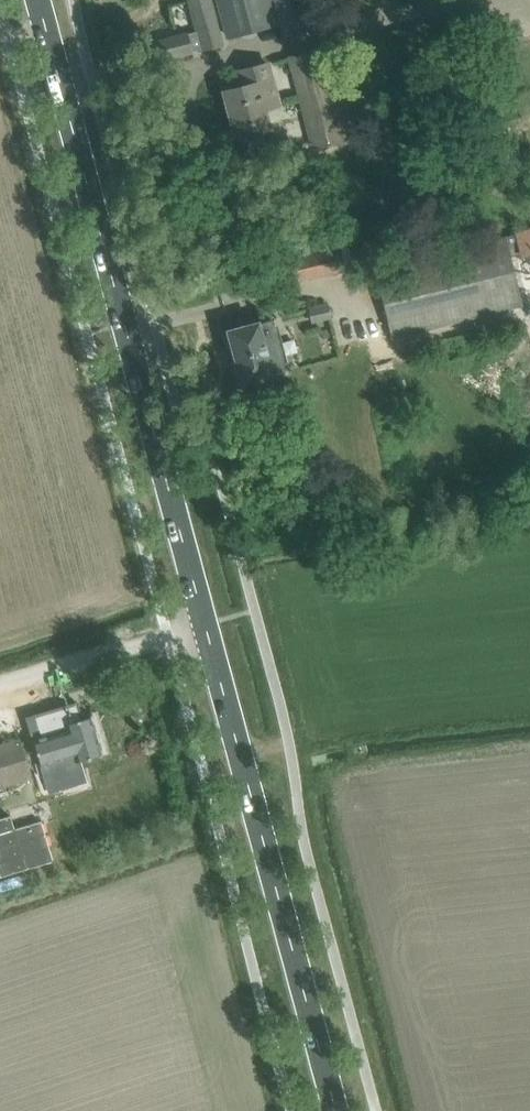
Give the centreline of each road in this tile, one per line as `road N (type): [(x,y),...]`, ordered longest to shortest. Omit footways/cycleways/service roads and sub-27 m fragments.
road 1 (secondary): [(203,629),(36,0)]
road 2 (secondary): [(334,1110),(203,629)]
road 3 (unclassified): [(0,693),(203,629)]

